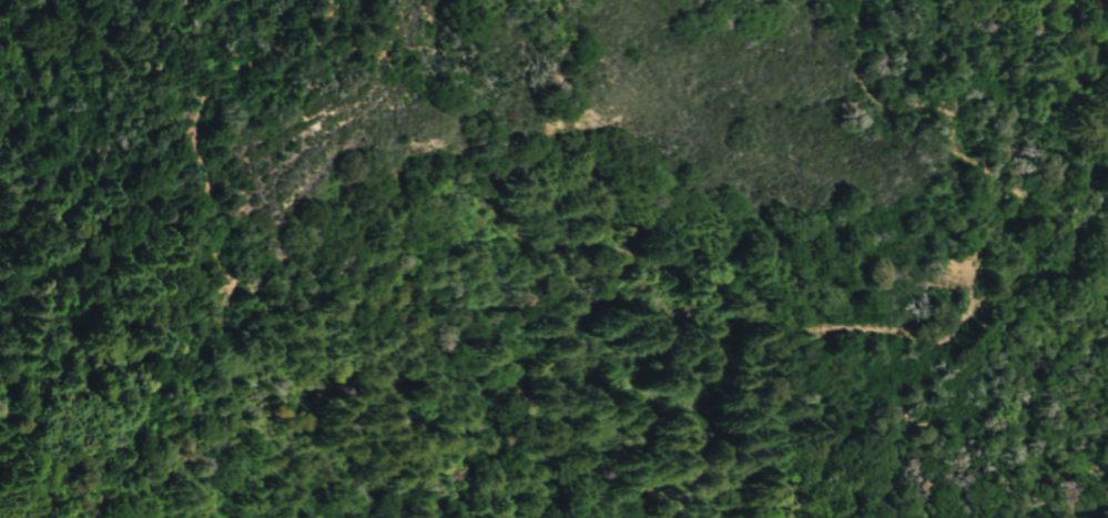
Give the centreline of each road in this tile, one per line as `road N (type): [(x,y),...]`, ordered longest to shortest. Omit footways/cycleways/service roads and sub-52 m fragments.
road 1 (track): [(767,517),(630,315),(470,280),(306,302),(231,302),(214,258),(217,220),(193,135),(193,106),(212,82),(275,48),(313,41),(323,0)]

